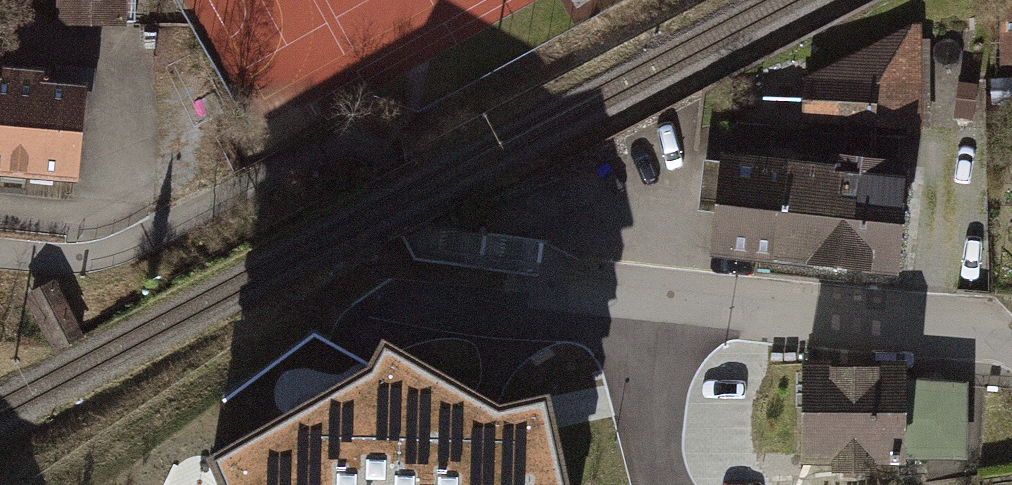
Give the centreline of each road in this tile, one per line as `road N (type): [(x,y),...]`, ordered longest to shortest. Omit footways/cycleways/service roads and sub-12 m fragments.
road 1 (residential): [(1011,334),(661,300),(573,306)]

